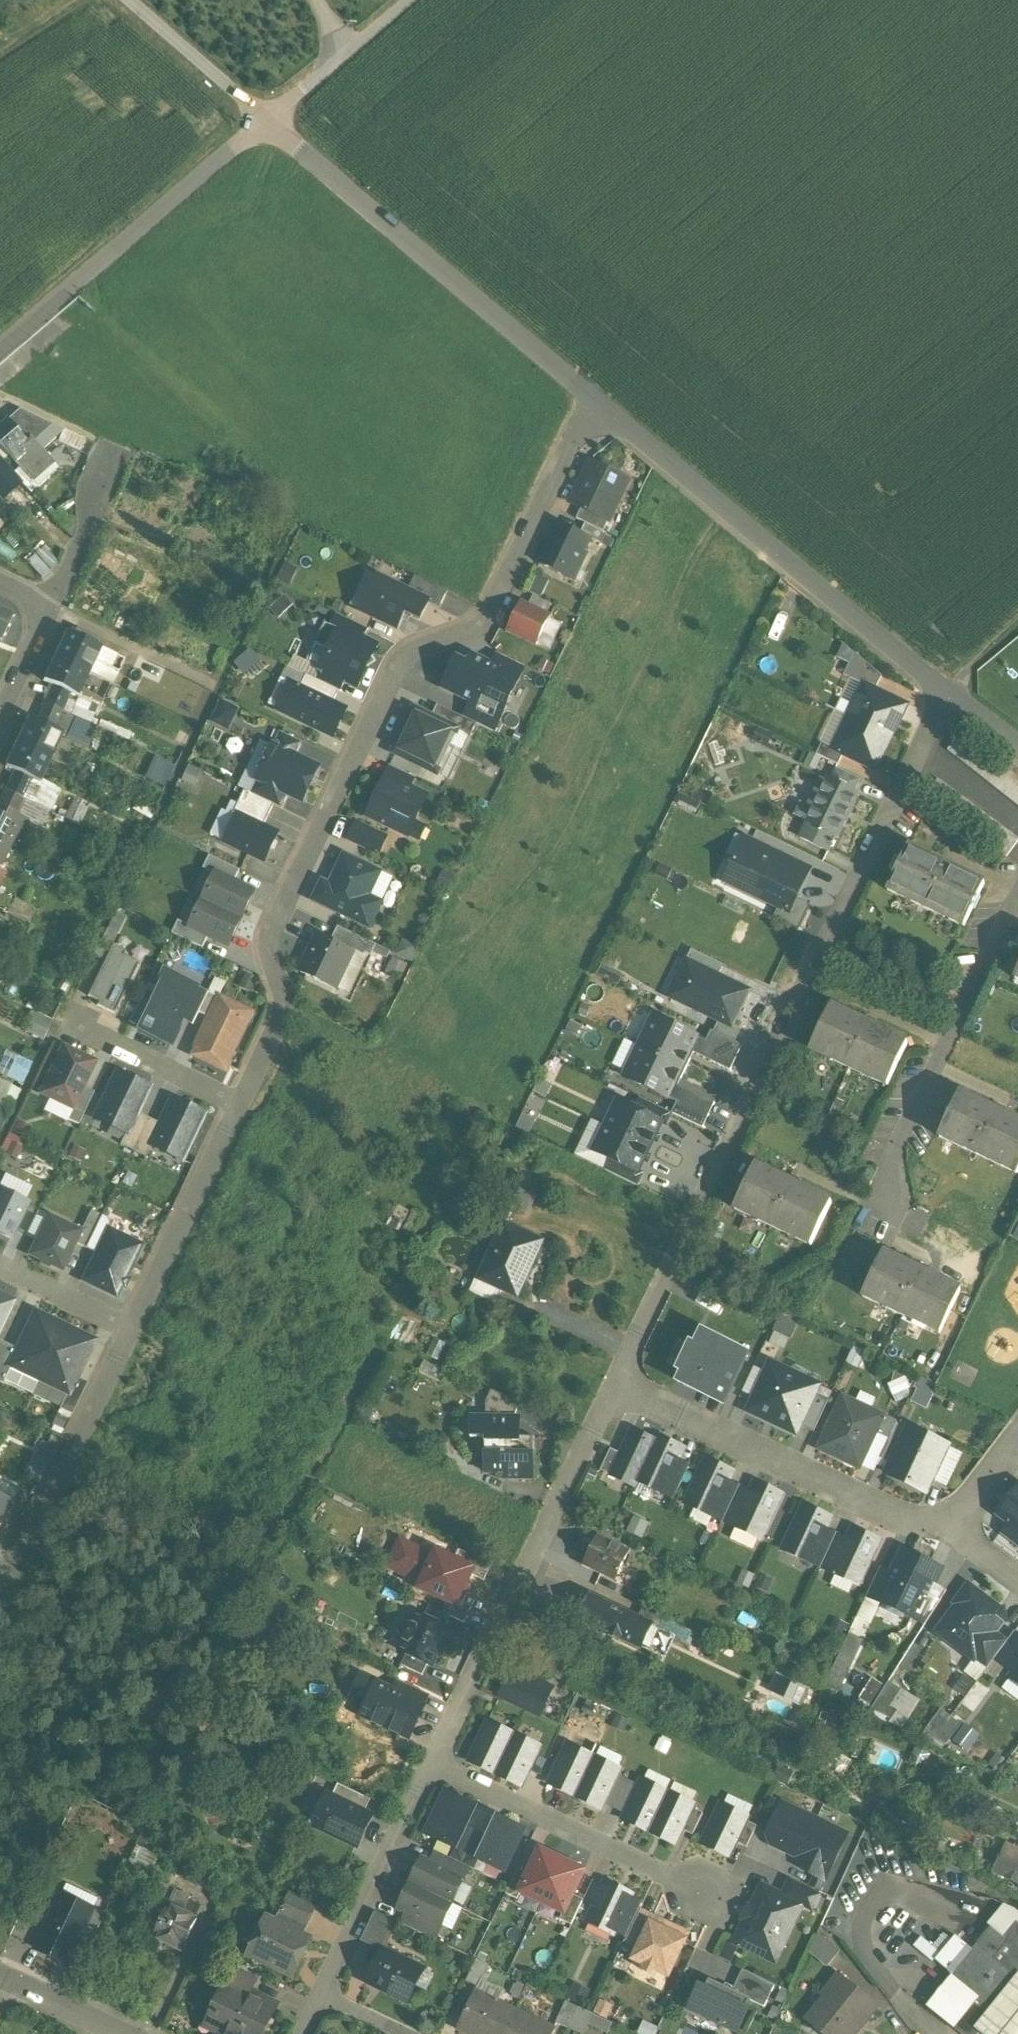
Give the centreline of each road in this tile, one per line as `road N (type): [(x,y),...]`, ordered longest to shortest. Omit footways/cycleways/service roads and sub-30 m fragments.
road 1 (residential): [(236,1102),(285,1002),(271,928),(399,661),(497,621),(606,404)]
road 2 (residential): [(616,1386),(949,695)]
road 3 (residential): [(949,695),(606,404)]
road 4 (residential): [(133,238),(327,400),(441,264)]
road 5 (residential): [(431,1764),(616,1386)]
road 6 (residential): [(955,1524),(921,1532),(616,1386)]
road 7 (residential): [(882,1197),(1017,893)]
road 8 (residential): [(715,1899),(431,1764)]
road 9 (residential): [(10,1587),(132,1331)]
road 10 (residential): [(322,1999),(431,1764)]
road 11 (residential): [(132,1331),(236,1102)]
road 12 (residential): [(441,264),(269,119)]
road 13 (residential): [(606,404),(441,264)]
road 14 (residential): [(269,119),(128,0)]
road 15 (residential): [(133,238),(269,119)]
road 16 (residential): [(0,353),(133,238)]
road 17 (residential): [(81,1027),(236,1102)]
road 18 (residential): [(50,612),(112,471)]
road 19 (residential): [(0,1266),(132,1331)]
road 20 (residential): [(50,612),(0,723)]

